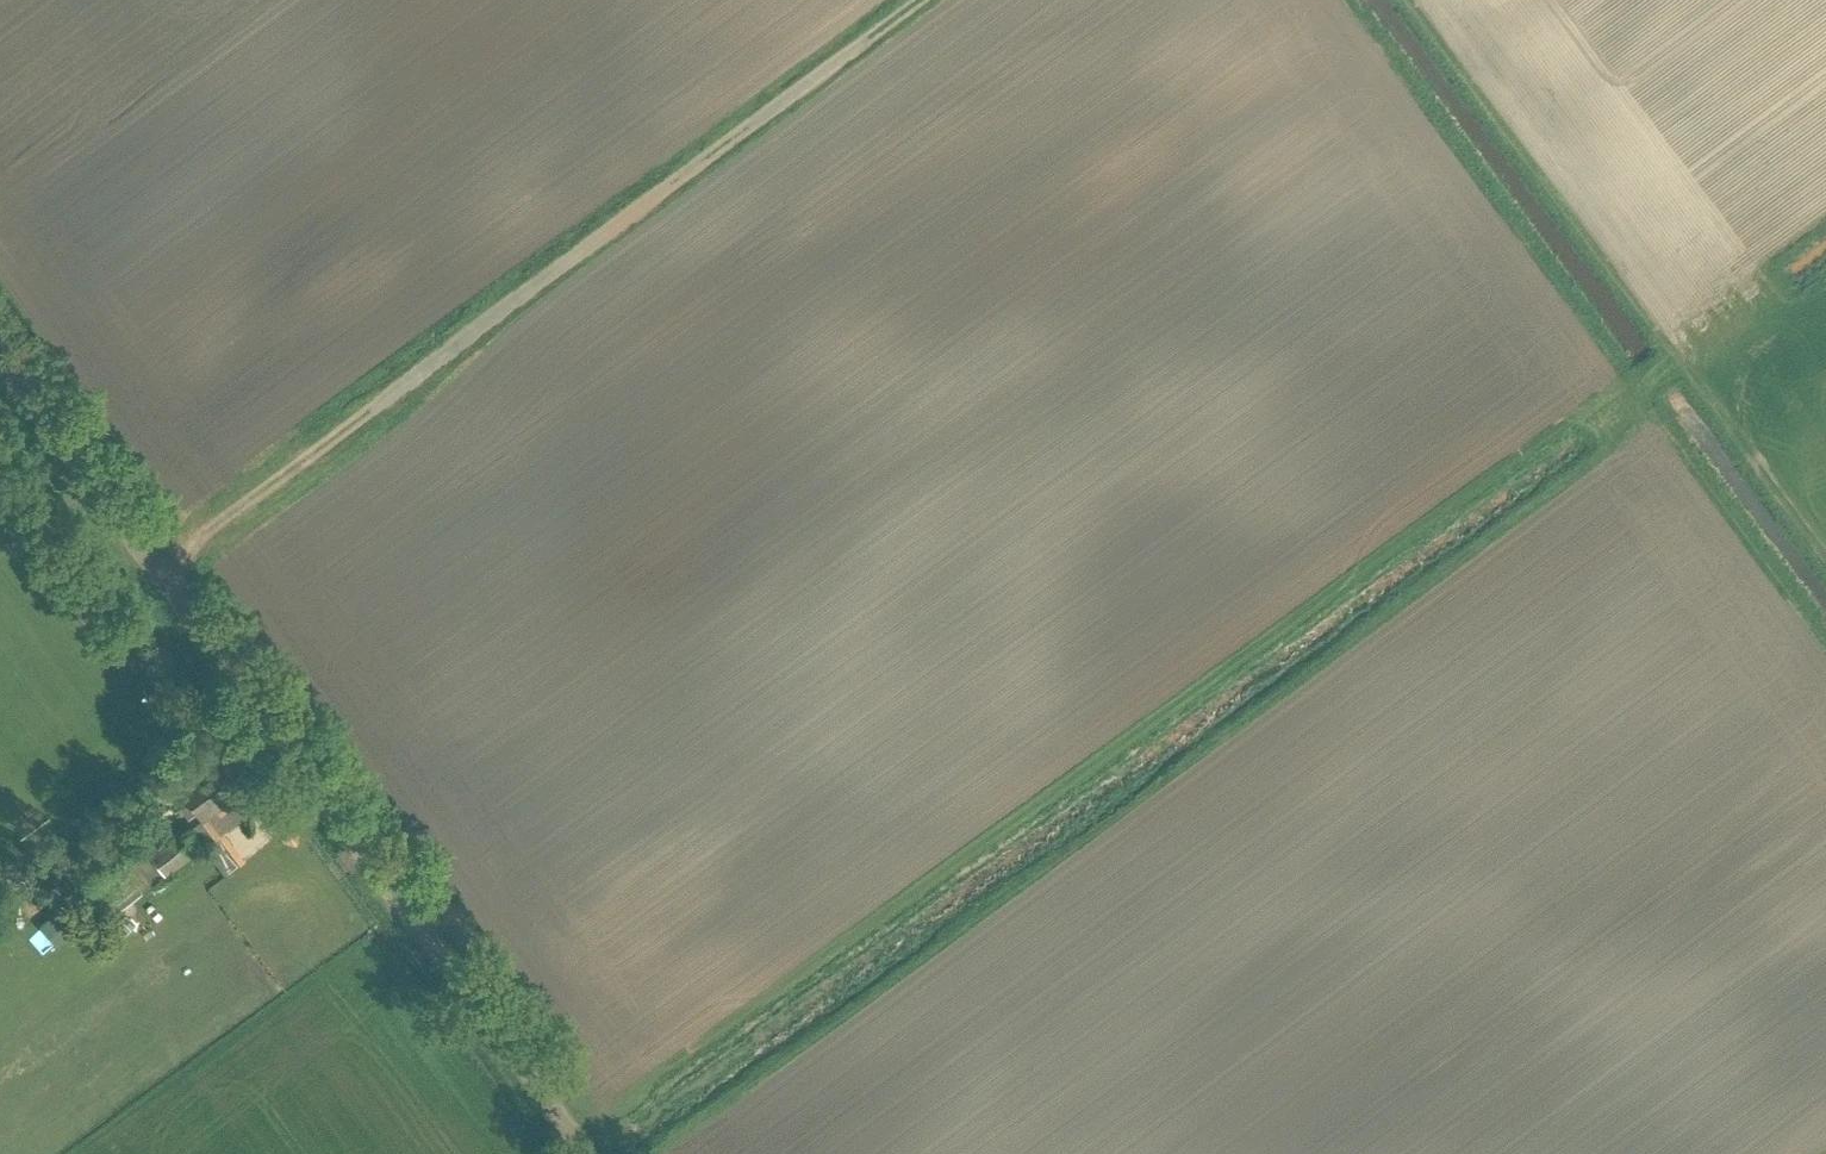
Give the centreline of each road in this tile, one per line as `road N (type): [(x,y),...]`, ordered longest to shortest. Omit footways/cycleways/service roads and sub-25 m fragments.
road 1 (residential): [(587,1153),(0,362)]

